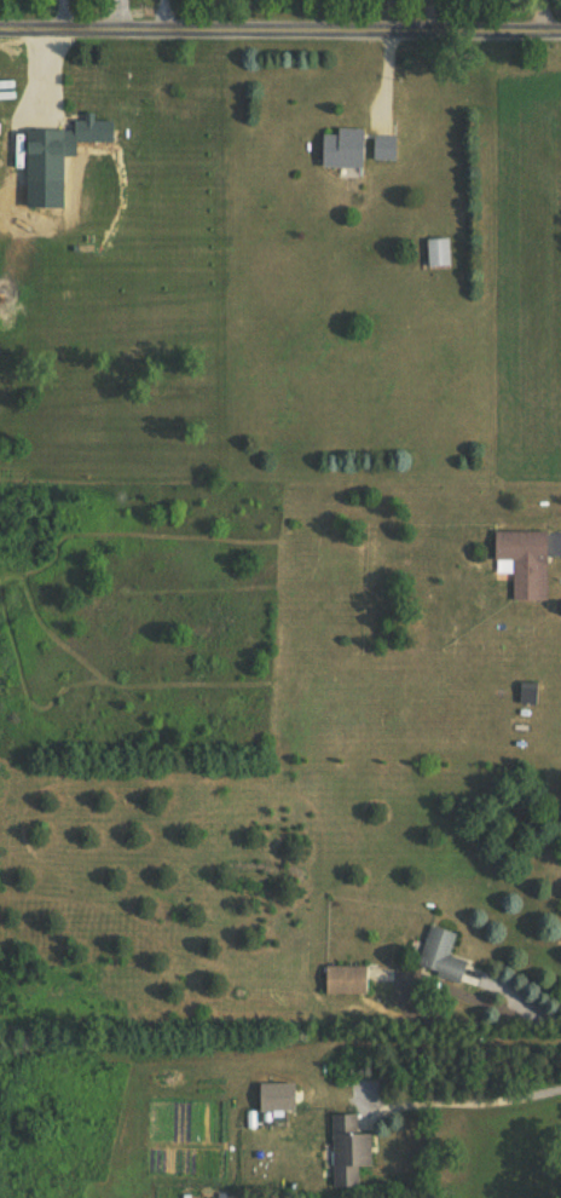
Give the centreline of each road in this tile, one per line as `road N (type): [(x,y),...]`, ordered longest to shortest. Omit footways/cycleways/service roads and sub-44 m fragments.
road 1 (residential): [(560,28),(121,35),(0,27)]

